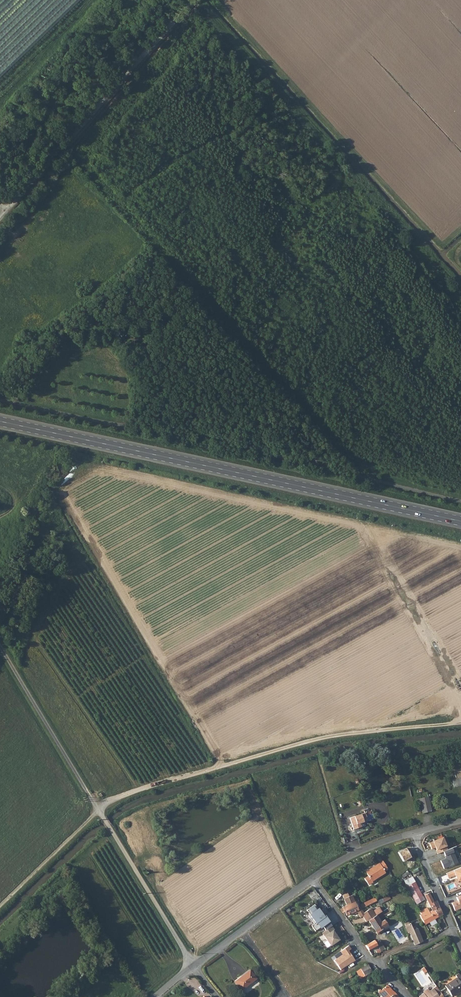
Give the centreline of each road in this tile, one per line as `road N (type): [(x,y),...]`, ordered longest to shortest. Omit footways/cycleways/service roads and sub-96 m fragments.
road 1 (track): [(0,905),(111,801),(327,739),(460,724)]
road 2 (secondary): [(460,521),(0,421)]
road 3 (track): [(2,215),(192,0)]
road 4 (unclassified): [(53,737),(193,967)]
road 5 (residential): [(312,879),(405,996)]
road 6 (residential): [(193,967),(312,879)]
road 7 (residential): [(413,834),(460,949)]

